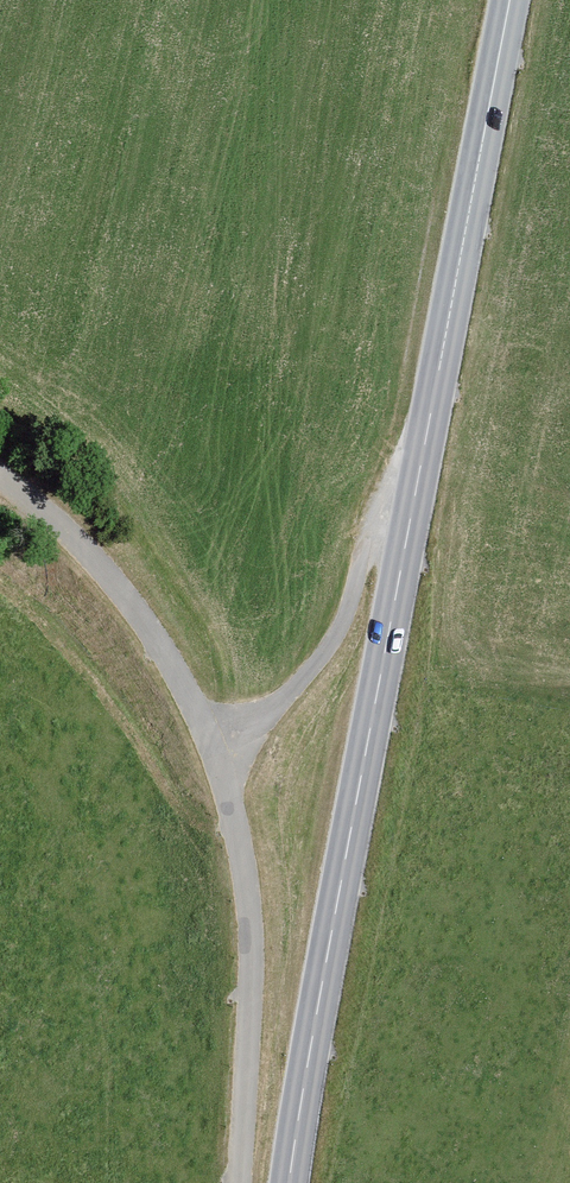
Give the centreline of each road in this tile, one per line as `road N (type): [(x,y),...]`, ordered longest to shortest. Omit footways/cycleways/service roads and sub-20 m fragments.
road 1 (primary): [(509,0),(289,1182)]
road 2 (track): [(240,1182),(250,933),(215,752),(141,616),(102,565),(0,478)]
road 3 (track): [(215,752),(311,672),(339,630),(371,543),(413,502)]

